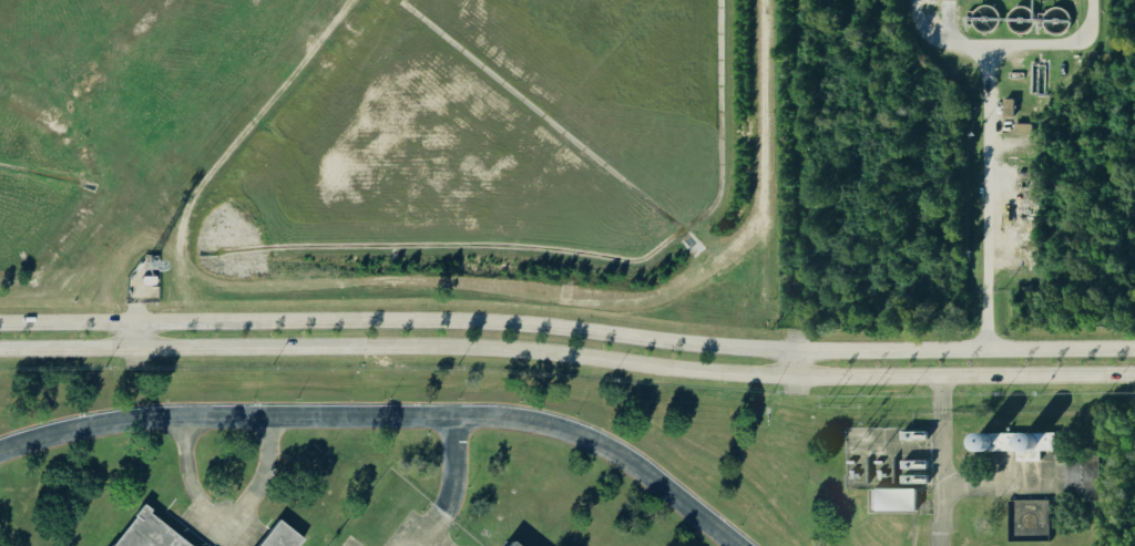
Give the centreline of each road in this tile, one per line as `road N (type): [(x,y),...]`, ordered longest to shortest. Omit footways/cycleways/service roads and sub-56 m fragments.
road 1 (tertiary): [(1134,350),(793,354),(481,326),(0,326)]
road 2 (tertiary): [(0,350),(458,350),(796,378),(1134,376)]

